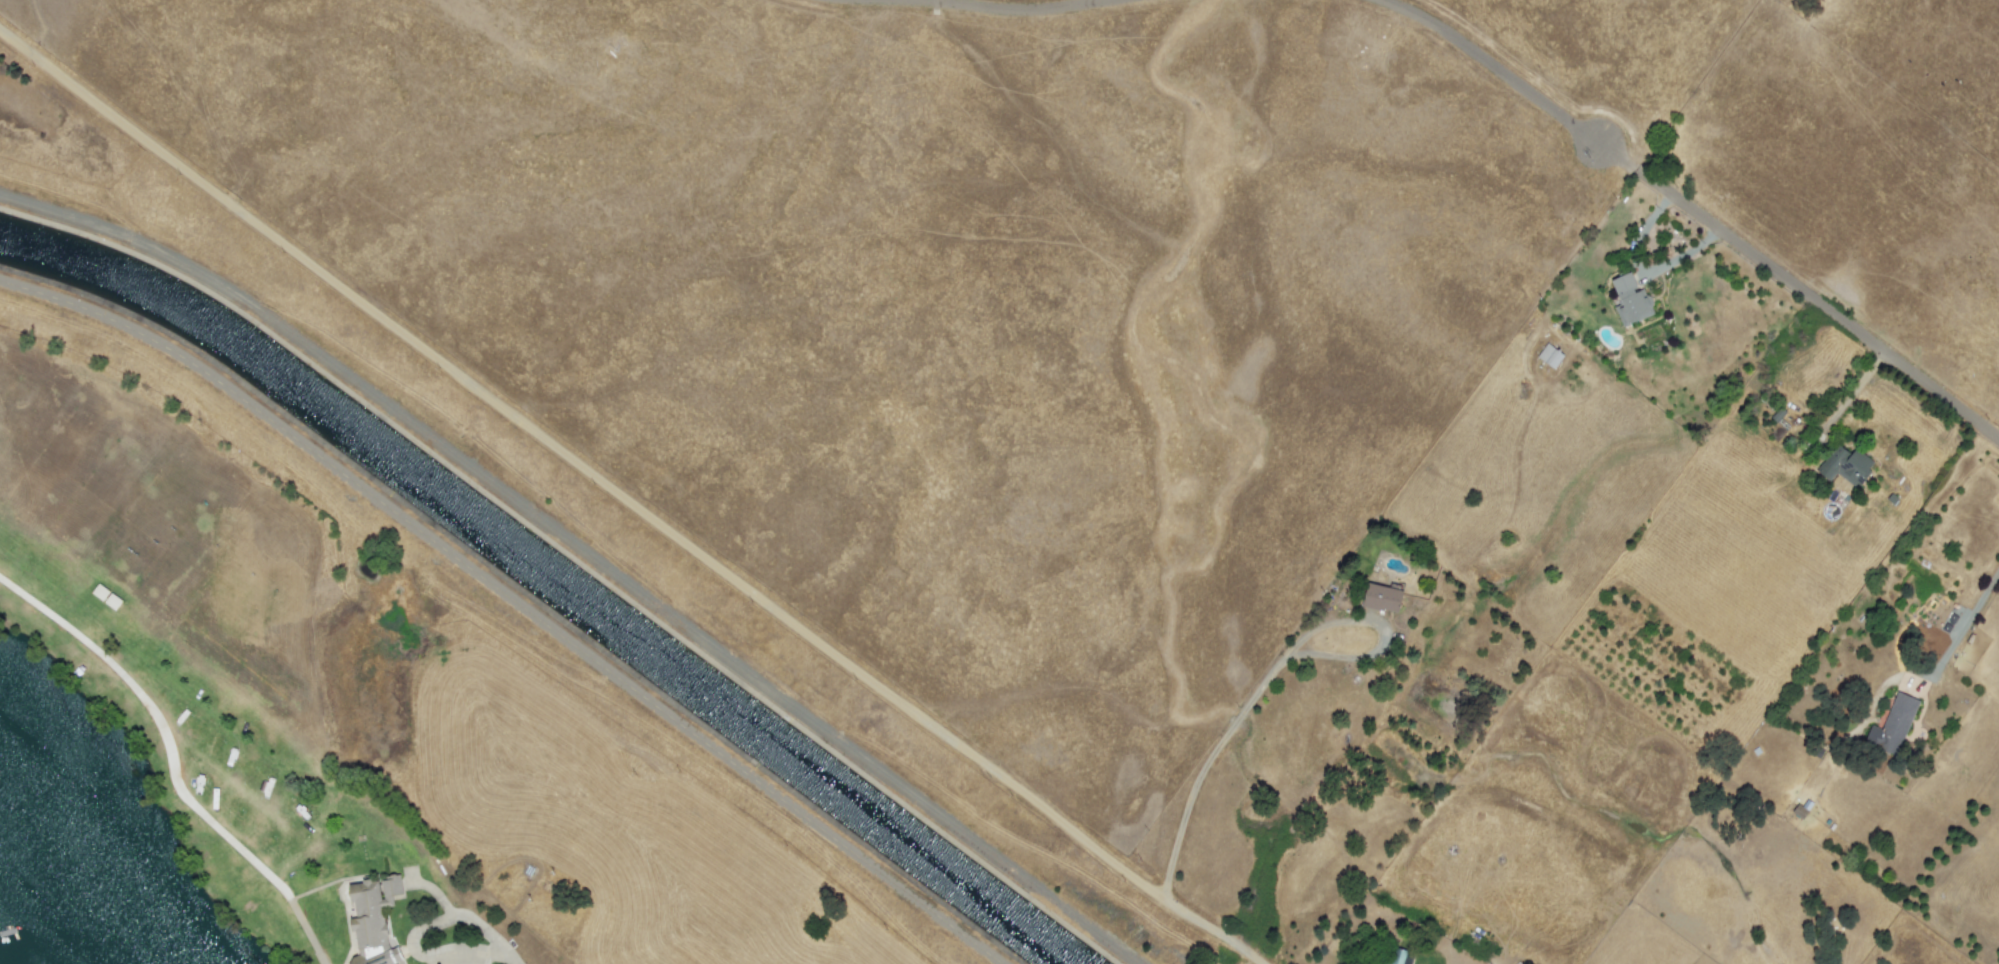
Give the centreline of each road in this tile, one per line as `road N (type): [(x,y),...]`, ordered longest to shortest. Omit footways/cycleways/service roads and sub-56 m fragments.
road 1 (residential): [(1254,963),(0,28)]
road 2 (residential): [(1998,438),(1639,166)]
road 3 (residential): [(291,893),(189,797),(166,732),(137,688),(0,575)]

